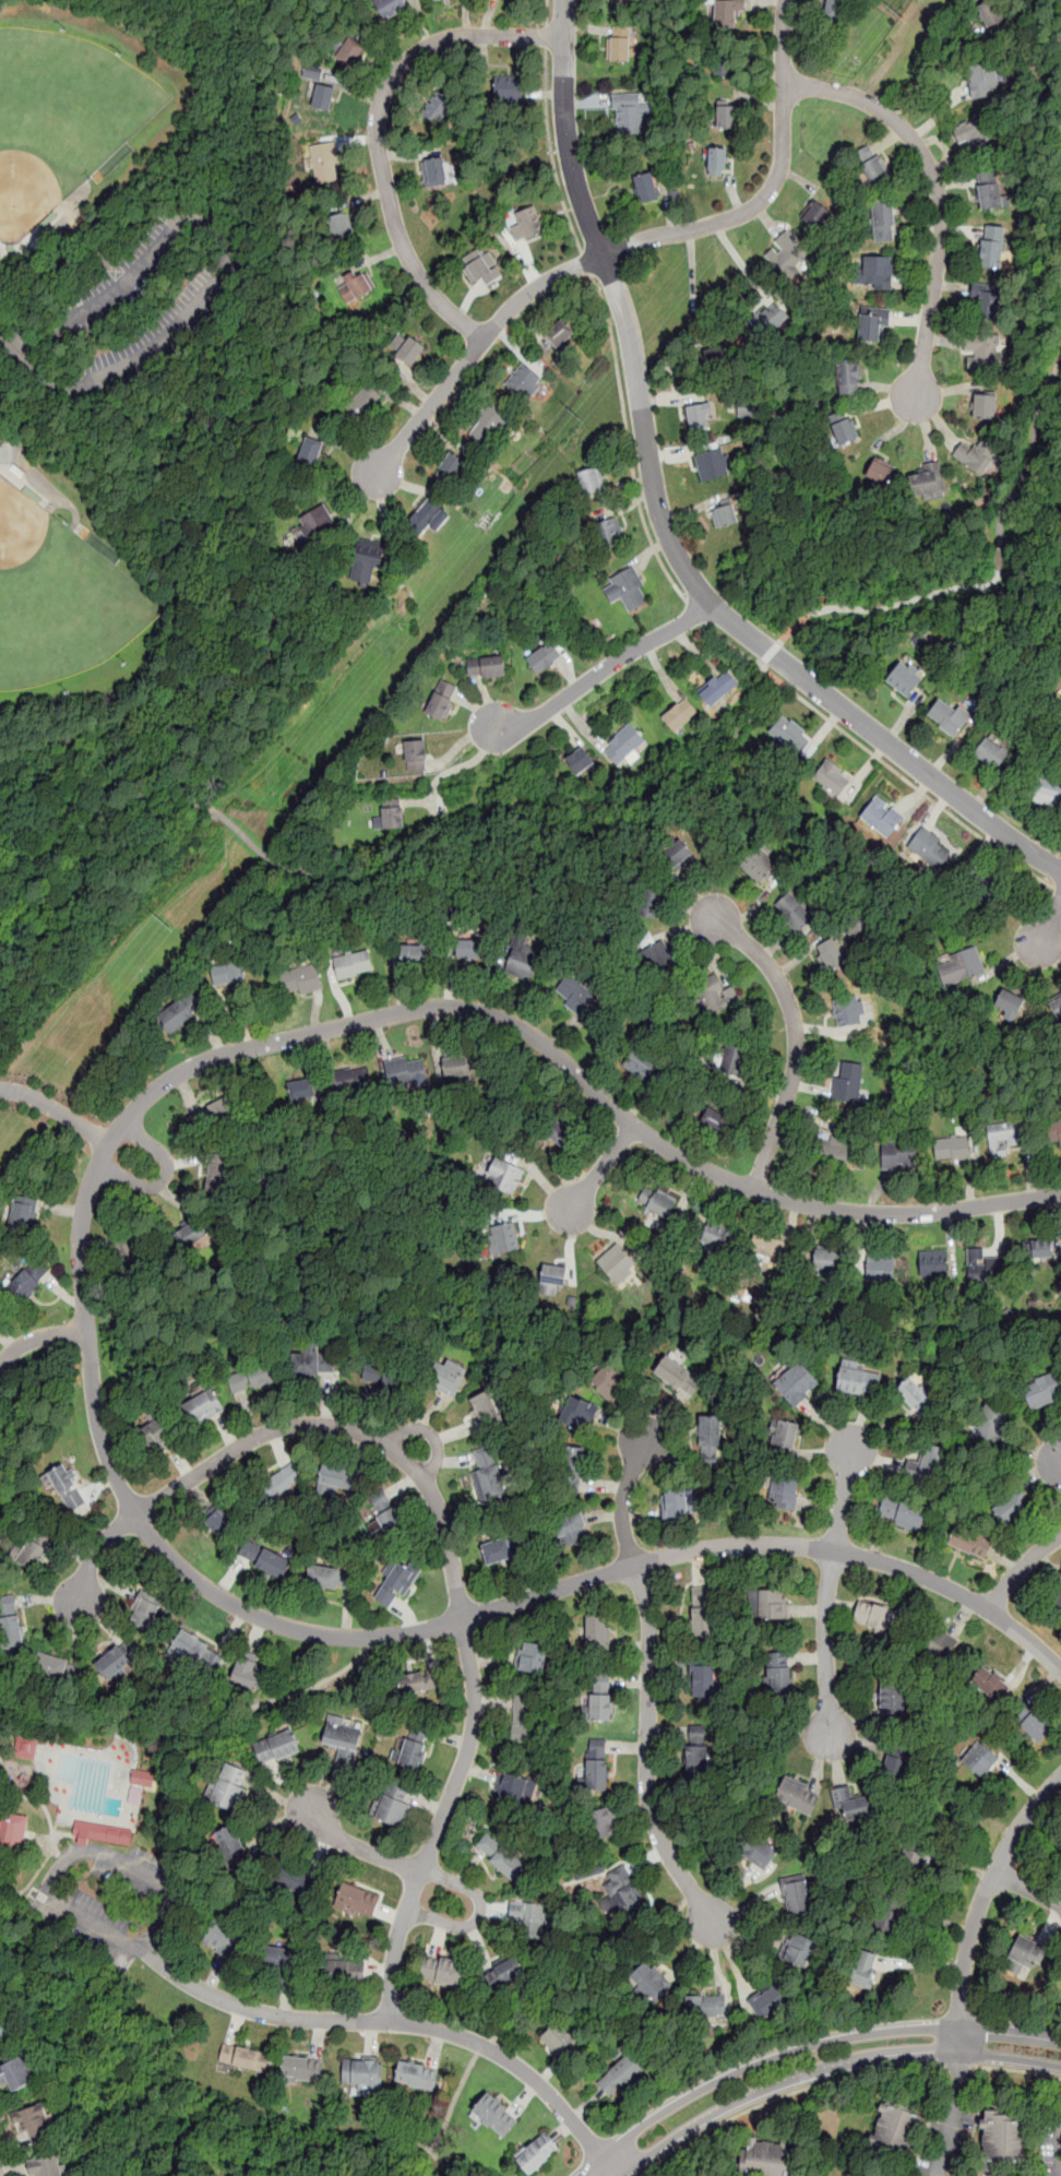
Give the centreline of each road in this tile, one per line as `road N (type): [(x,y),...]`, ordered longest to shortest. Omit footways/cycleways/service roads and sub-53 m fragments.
road 1 (residential): [(1060,1670),(954,1590),(801,1546),(667,1556),(392,1637),(323,1634),(247,1613),(171,1559),(123,1491),(96,1414),(80,1262),(87,1192),(108,1142),(156,1089),(236,1051),(443,1006),(481,1010),(525,1028),(669,1150),(753,1190),(879,1213),(1060,1196)]
road 2 (residential): [(1060,868),(770,653),(710,603),(671,543),(623,308),(574,176),(566,0)]
road 3 (residential): [(390,2021),(397,1933),(474,1725),(448,1538),(425,1483),(400,1455),(360,1432),(326,1425),(274,1430),(112,1532),(98,1547),(80,1603)]
road 4 (residential): [(619,2175),(538,2082),(486,2047),(421,2025),(255,2011),(174,1974),(144,1945)]
road 5 (tertiary): [(1060,2041),(958,2028),(890,2030),(795,2052),(686,2097),(582,2175)]
road 6 (residential): [(565,38),(448,38),(417,51),(384,92),(379,152),(400,237),(438,300),(482,338)]
road 7 (tertiary): [(619,2175),(742,2098),(819,2070),(927,2054),(1060,2068)]
road 8 (residential): [(784,87),(825,88),(881,110),(917,144),(934,177),(943,230),(915,407)]
road 9 (residential): [(601,253),(739,215),(764,199),(783,160),(787,0)]
road 10 (residential): [(635,1565),(648,1613),(646,1772),(654,1820),(712,1921)]
road 11 (residential): [(601,253),(517,302),(377,477)]
road 12 (residential): [(753,1190),(792,1079),(798,1038),(778,979),(712,914)]
road 13 (track): [(1060,581),(800,654),(780,641)]
road 14 (residential): [(1060,1777),(1012,1839),(986,1890),(970,1936),(958,2028)]
road 15 (residential): [(710,603),(533,721),(493,725)]
road 16 (residential): [(834,1551),(824,1634),(830,1735)]
road 17 (residential): [(420,1870),(476,1892),(478,1916),(461,1927),(405,1909)]
road 18 (residential): [(98,1165),(147,1188),(167,1176),(165,1155),(122,1123)]
road 19 (residential): [(645,1441),(622,1510),(635,1565)]
road 20 (residential): [(420,1870),(331,1835),(312,1810)]
road 21 (residential): [(108,1142),(41,1102),(0,1090)]

